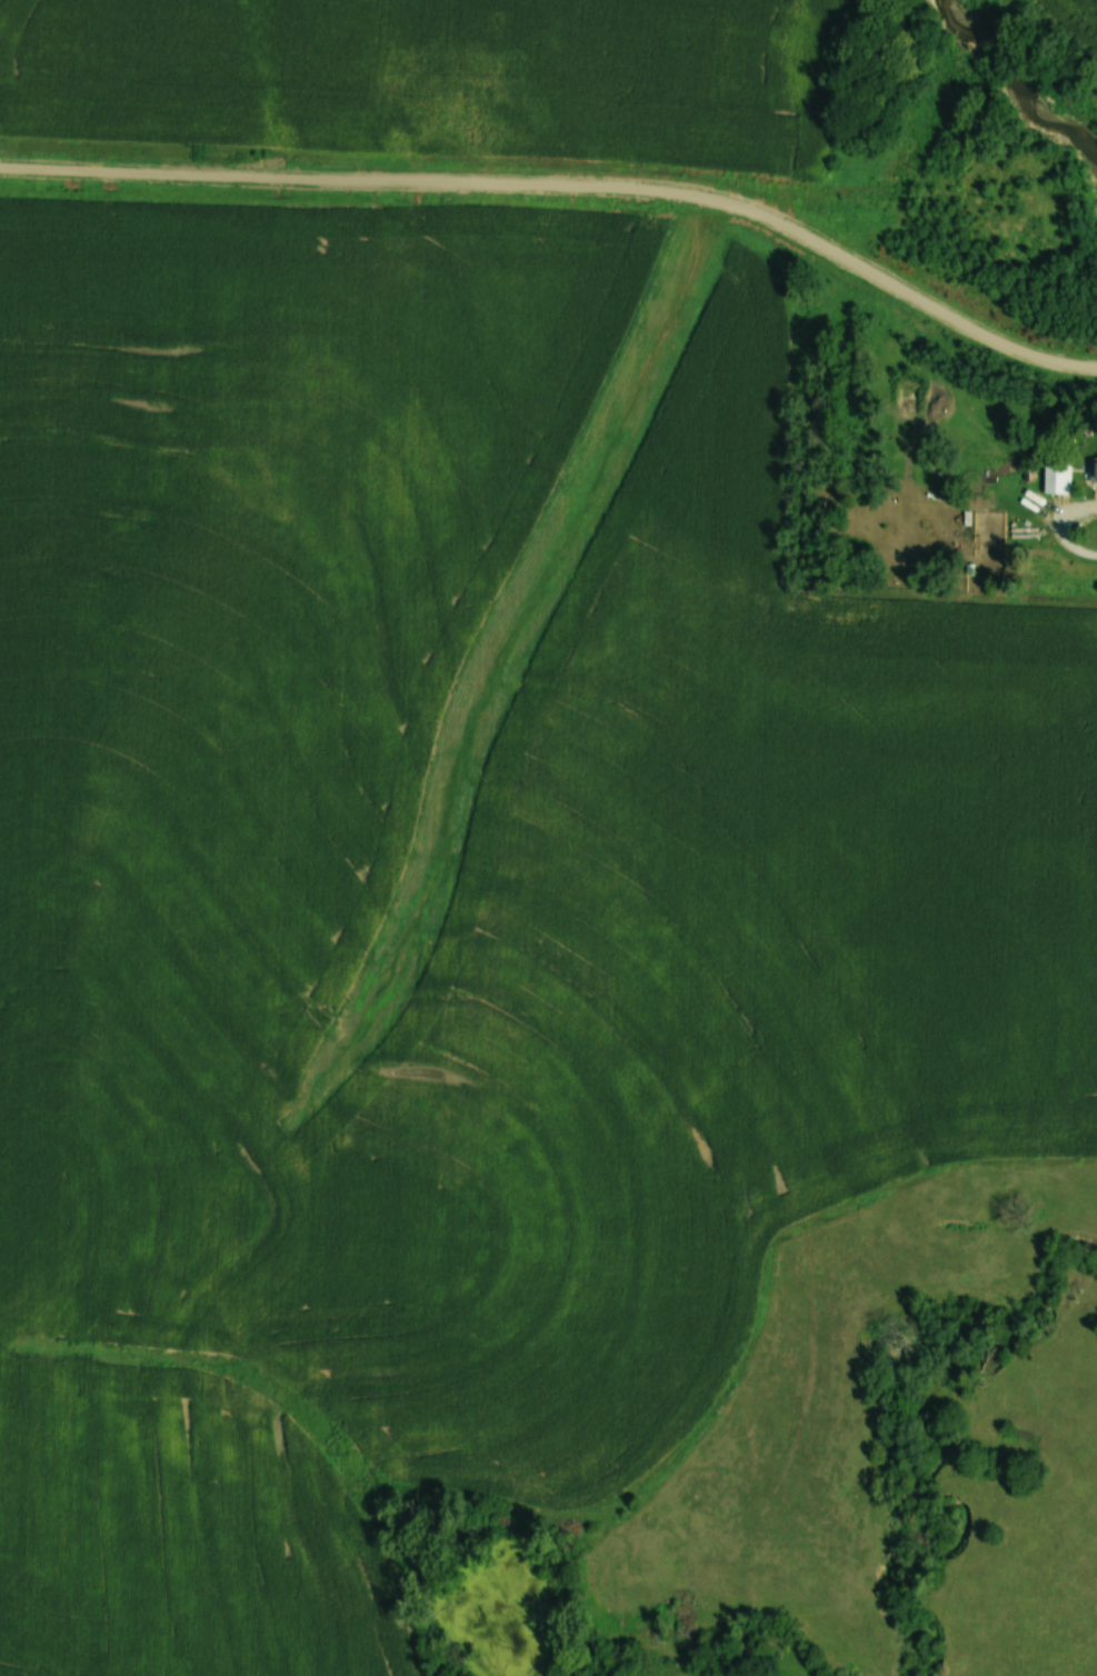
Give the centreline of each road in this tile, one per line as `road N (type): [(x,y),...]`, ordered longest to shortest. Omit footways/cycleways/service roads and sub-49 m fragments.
road 1 (residential): [(1096,362),(1058,361),(975,330),(788,227),(612,189),(0,170)]

